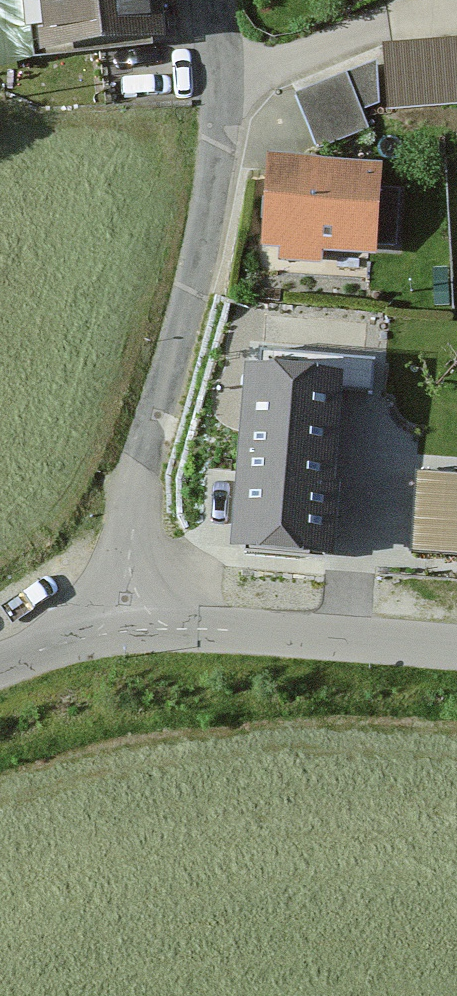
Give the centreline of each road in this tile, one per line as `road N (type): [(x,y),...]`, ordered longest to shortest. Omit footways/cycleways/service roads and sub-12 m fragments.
road 1 (unclassified): [(202,0),(213,109),(129,553),(126,630)]
road 2 (unclassified): [(126,630),(456,647)]
road 3 (unclassified): [(126,630),(0,666)]

